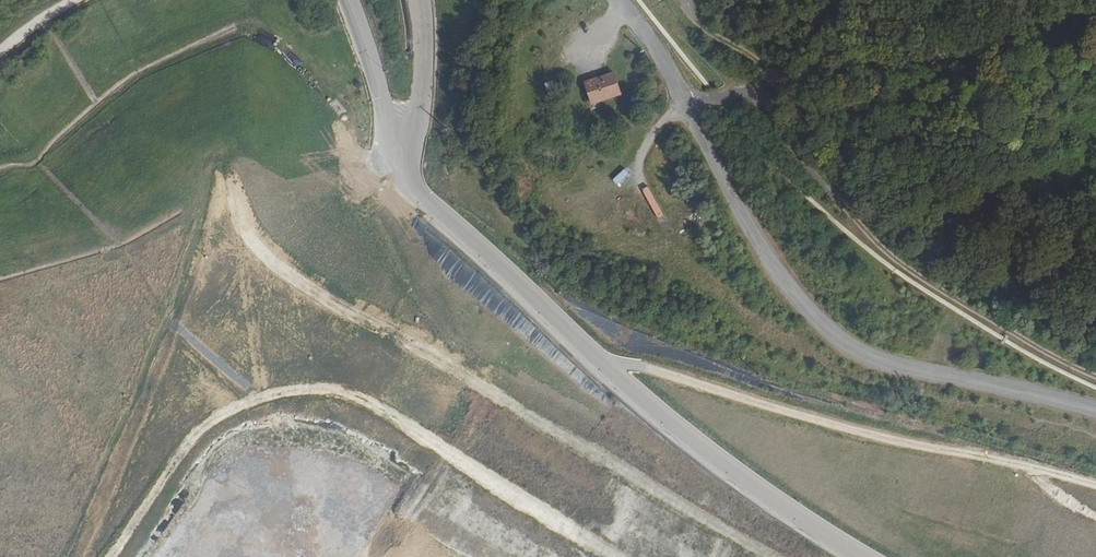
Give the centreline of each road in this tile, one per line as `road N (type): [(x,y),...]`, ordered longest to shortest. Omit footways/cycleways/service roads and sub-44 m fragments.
road 1 (track): [(68,556),(116,468),(161,356),(224,167),(297,191),(404,155)]
road 2 (track): [(1095,485),(820,422),(597,358)]

